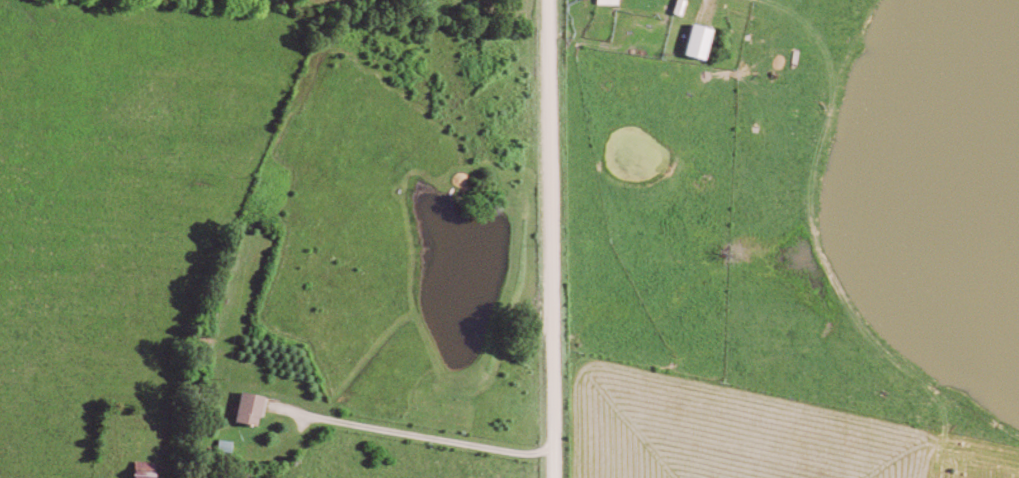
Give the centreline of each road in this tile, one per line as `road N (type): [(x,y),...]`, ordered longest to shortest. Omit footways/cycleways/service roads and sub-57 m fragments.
road 1 (residential): [(553,477),(549,0)]

